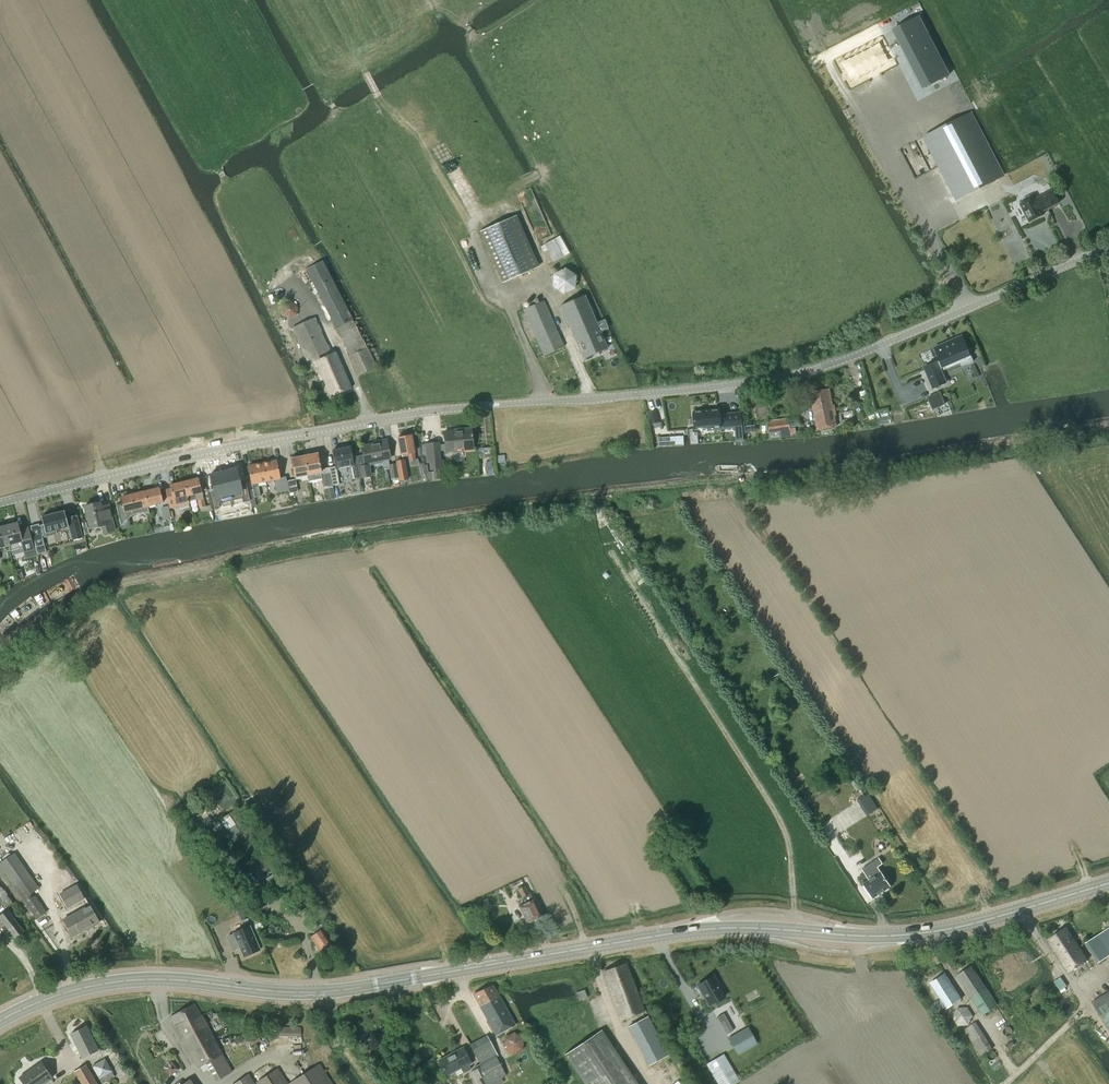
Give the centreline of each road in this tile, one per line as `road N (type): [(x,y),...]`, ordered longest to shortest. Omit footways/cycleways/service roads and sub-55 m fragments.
road 1 (tertiary): [(1108,251),(814,369),(685,390),(417,412),(183,456),(0,503)]
road 2 (primary): [(0,1021),(120,980),(339,990),(679,932),(928,932),(1108,885)]
road 3 (track): [(795,930),(783,826),(611,552)]
road 4 (track): [(791,0),(968,309)]
road 5 (track): [(103,477),(96,387),(0,203)]

